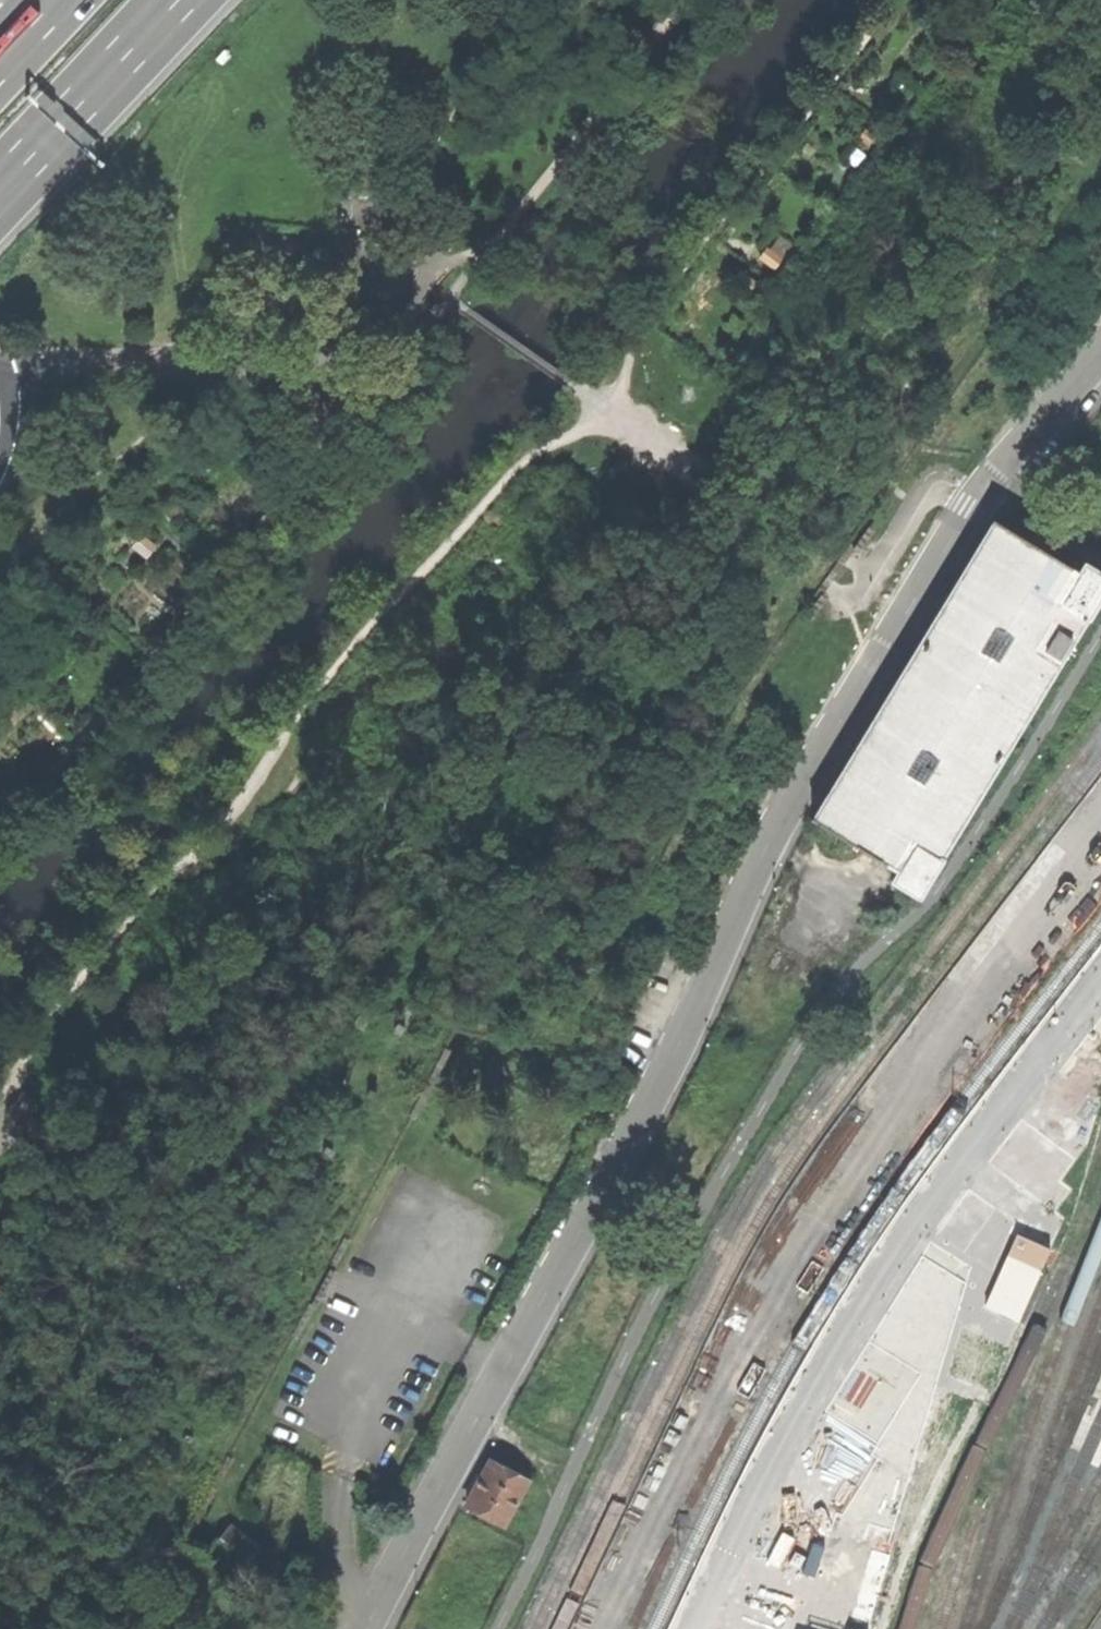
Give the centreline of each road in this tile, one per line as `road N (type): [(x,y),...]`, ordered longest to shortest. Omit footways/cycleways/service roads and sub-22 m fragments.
road 1 (tertiary): [(367,1628),(667,1071),(789,807),(981,492),(1100,356)]
road 2 (trunk): [(0,180),(175,0)]

